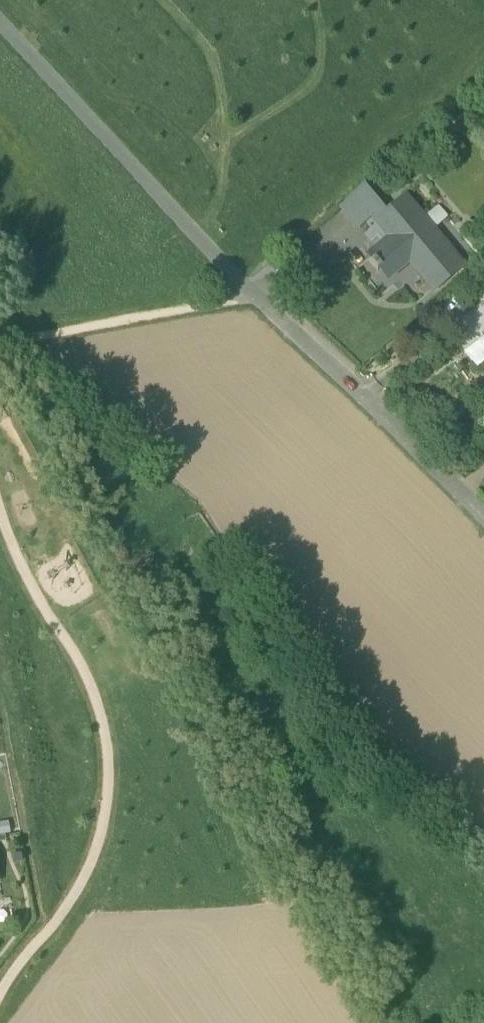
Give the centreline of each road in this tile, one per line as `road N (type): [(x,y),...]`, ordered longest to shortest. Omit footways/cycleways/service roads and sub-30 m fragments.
road 1 (residential): [(0,26),(254,299)]
road 2 (residential): [(483,521),(254,299)]

